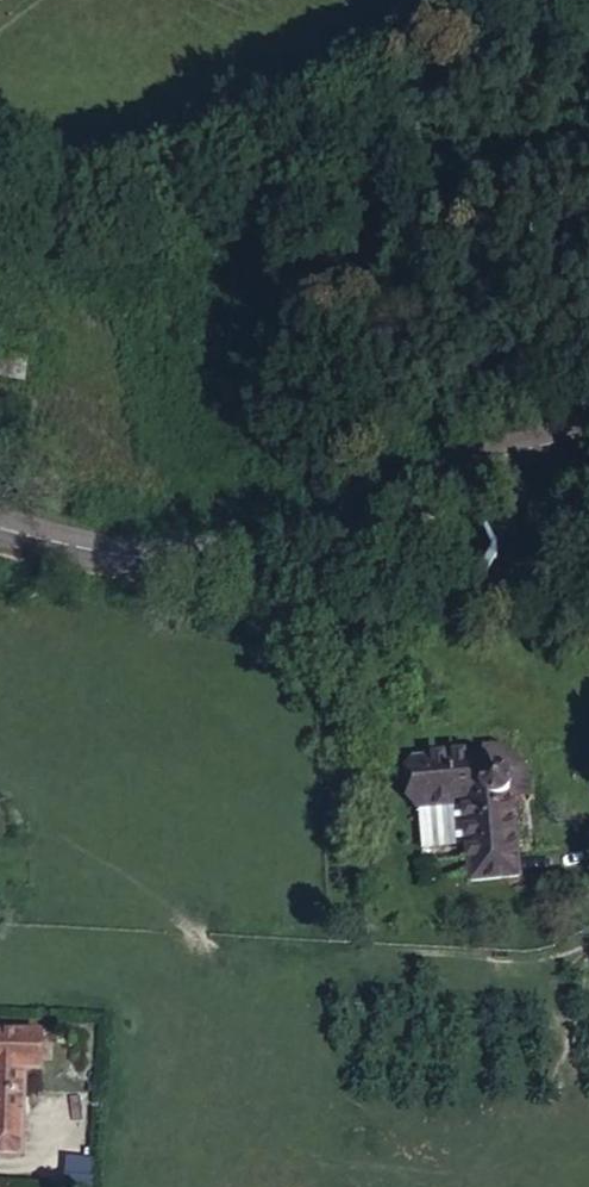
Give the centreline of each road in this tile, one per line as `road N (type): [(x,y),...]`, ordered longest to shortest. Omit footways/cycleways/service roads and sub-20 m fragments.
road 1 (tertiary): [(588,433),(549,438),(403,497),(328,538),(241,562),(100,549),(0,527)]

